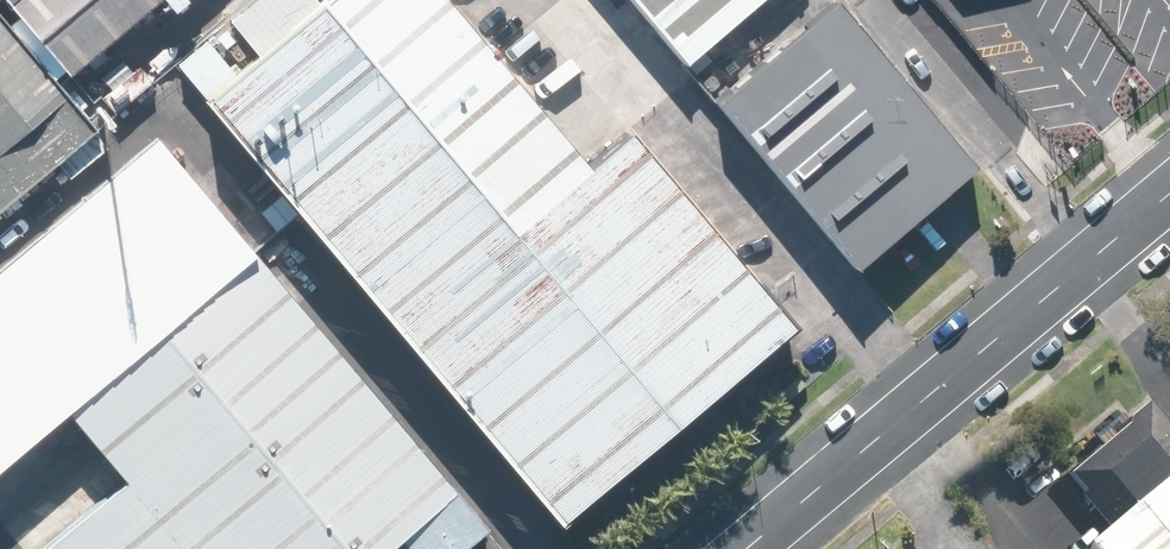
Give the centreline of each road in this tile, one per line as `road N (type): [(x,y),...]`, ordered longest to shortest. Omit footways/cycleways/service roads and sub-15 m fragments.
road 1 (unclassified): [(747,548),(1169,194)]

